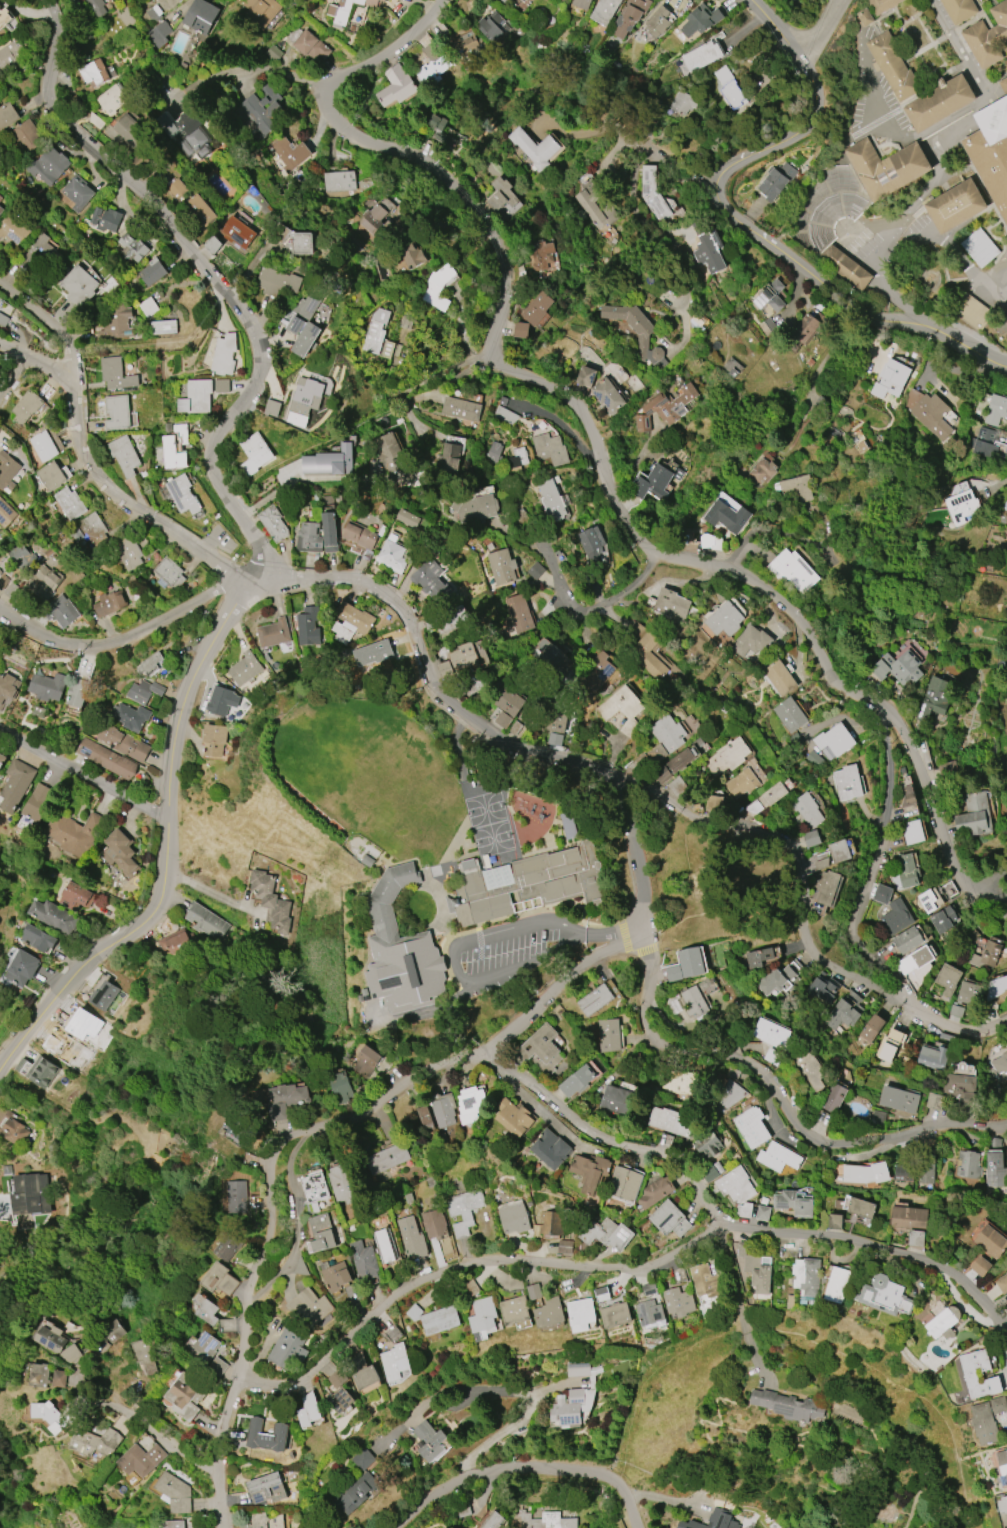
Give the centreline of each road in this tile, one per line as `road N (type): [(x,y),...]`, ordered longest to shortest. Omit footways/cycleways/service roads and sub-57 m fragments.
road 1 (residential): [(49,0),(57,24),(55,105),(178,231),(256,337),(259,374),(215,444),(212,465),(261,562),(187,694),(173,740),(162,896),(152,917),(85,965),(0,1071)]
road 2 (residential): [(446,0),(401,43),(334,84),(333,118),(421,162),(486,225),(505,275),(495,356),(578,405),(643,543),(727,569),(770,596),(807,630),(833,683),(888,709),(920,765),(958,872),(975,892)]
road 3 (residential): [(253,581),(356,581),(380,590),(409,618),(436,691),(498,741),(596,767),(672,804),(780,836),(800,860),(803,935),(815,956),(945,1026),(975,1030),(1006,1019)]
road 4 (residential): [(223,1527),(218,1437),(240,1375),(241,1295),(270,1224),(269,1168),(279,1144),(342,1123),(435,1063),(479,1054),(574,973),(644,928)]
road 5 (residential): [(617,777),(637,867),(649,959),(644,1013),(652,1034),(672,1047),(749,1062),(804,1133),(832,1144),(901,1138),(942,1123),(1006,1127)]
road 6 (residential): [(479,1054),(538,1088),(596,1136),(678,1163),(724,1226),(836,1234),(928,1261),(958,1277),(1006,1328)]
road 7 (residential): [(1006,366),(924,322),(869,316),(722,208),(715,184),(722,171),(801,134),(817,98),(801,61),(747,0)]
road 8 (residential): [(240,1375),(270,1384),(302,1380),(395,1295),(459,1266),(518,1259),(628,1269),(661,1261),(724,1226)]
road 9 (residential): [(888,709),(885,814),(852,933),(911,1005)]
road 10 (residential): [(392,1527),(463,1478),(508,1466),(604,1473),(625,1493),(639,1527)]
road 11 (residential): [(69,386),(95,476),(253,581)]
road 12 (residential): [(253,581),(110,643),(65,642),(0,616)]
road 13 (residential): [(712,564),(701,582),(636,585),(590,610),(564,596),(542,549)]
road 14 (residential): [(0,729),(167,820)]
road 15 (residential): [(0,284),(68,342),(69,386)]

